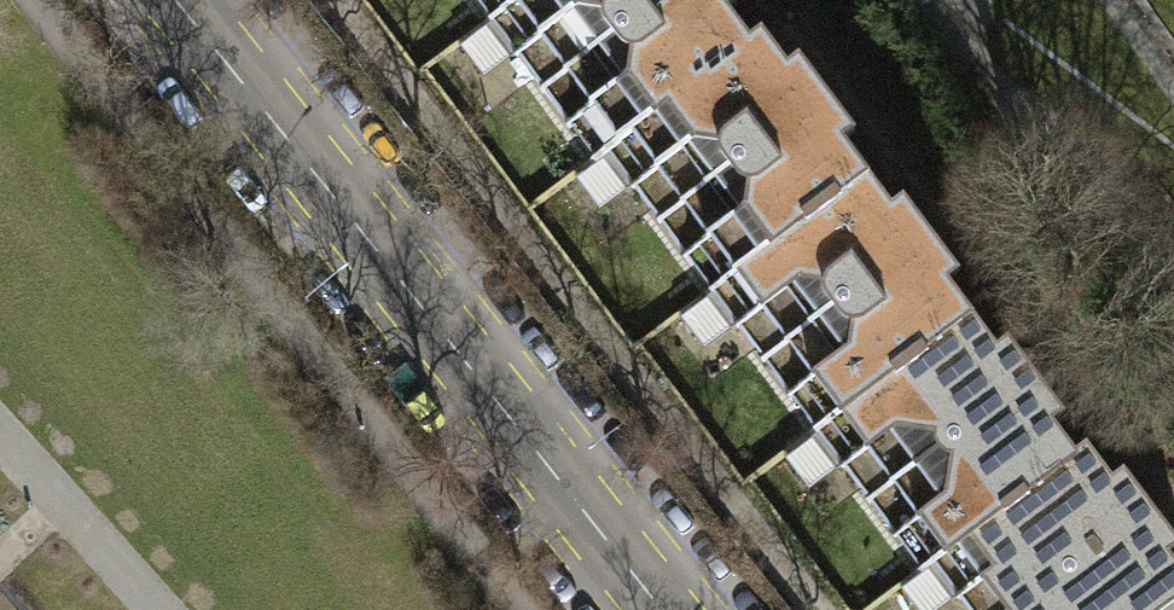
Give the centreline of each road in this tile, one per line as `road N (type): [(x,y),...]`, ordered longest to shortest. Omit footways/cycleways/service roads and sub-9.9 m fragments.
road 1 (secondary): [(664,609),(170,0)]
road 2 (track): [(0,434),(157,609)]

